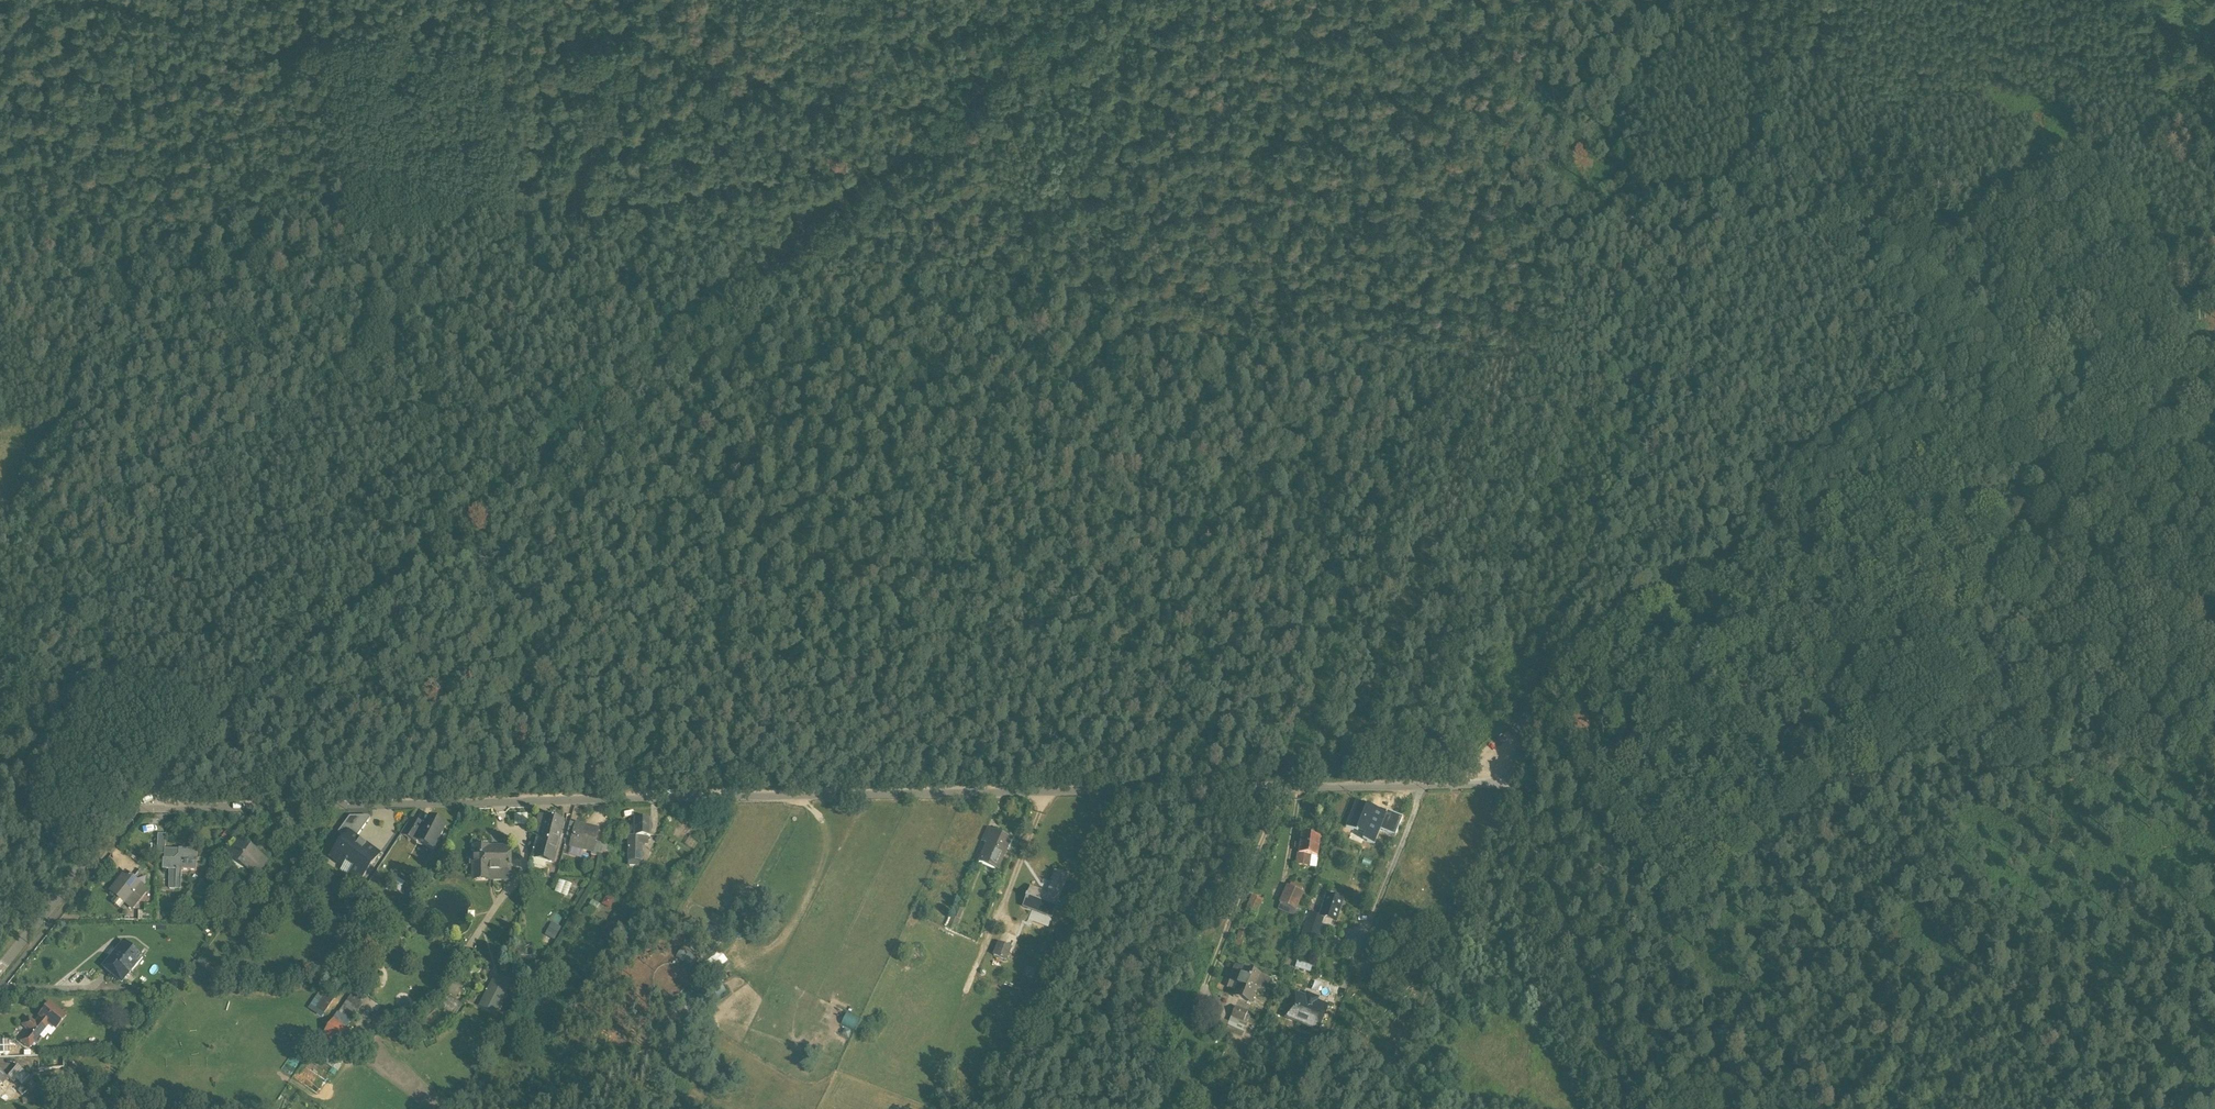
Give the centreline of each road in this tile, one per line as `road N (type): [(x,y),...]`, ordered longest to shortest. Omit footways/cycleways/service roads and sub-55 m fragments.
road 1 (residential): [(1628,1108),(1512,783),(134,809)]
road 2 (unclassified): [(134,809),(1094,0)]
road 3 (track): [(718,594),(1053,316)]
road 4 (track): [(389,246),(81,301),(0,305)]
road 5 (track): [(565,213),(765,168),(876,164),(857,195)]
road 6 (track): [(1663,605),(1969,436)]
road 7 (track): [(1969,436),(2140,346),(2214,353)]
road 8 (track): [(543,220),(622,113),(673,0)]
road 9 (residential): [(134,809),(0,970)]
road 10 (track): [(389,246),(543,220)]
road 11 (track): [(1762,144),(1822,0)]
road 12 (track): [(0,834),(134,809)]
road 13 (track): [(1512,783),(1558,671)]

